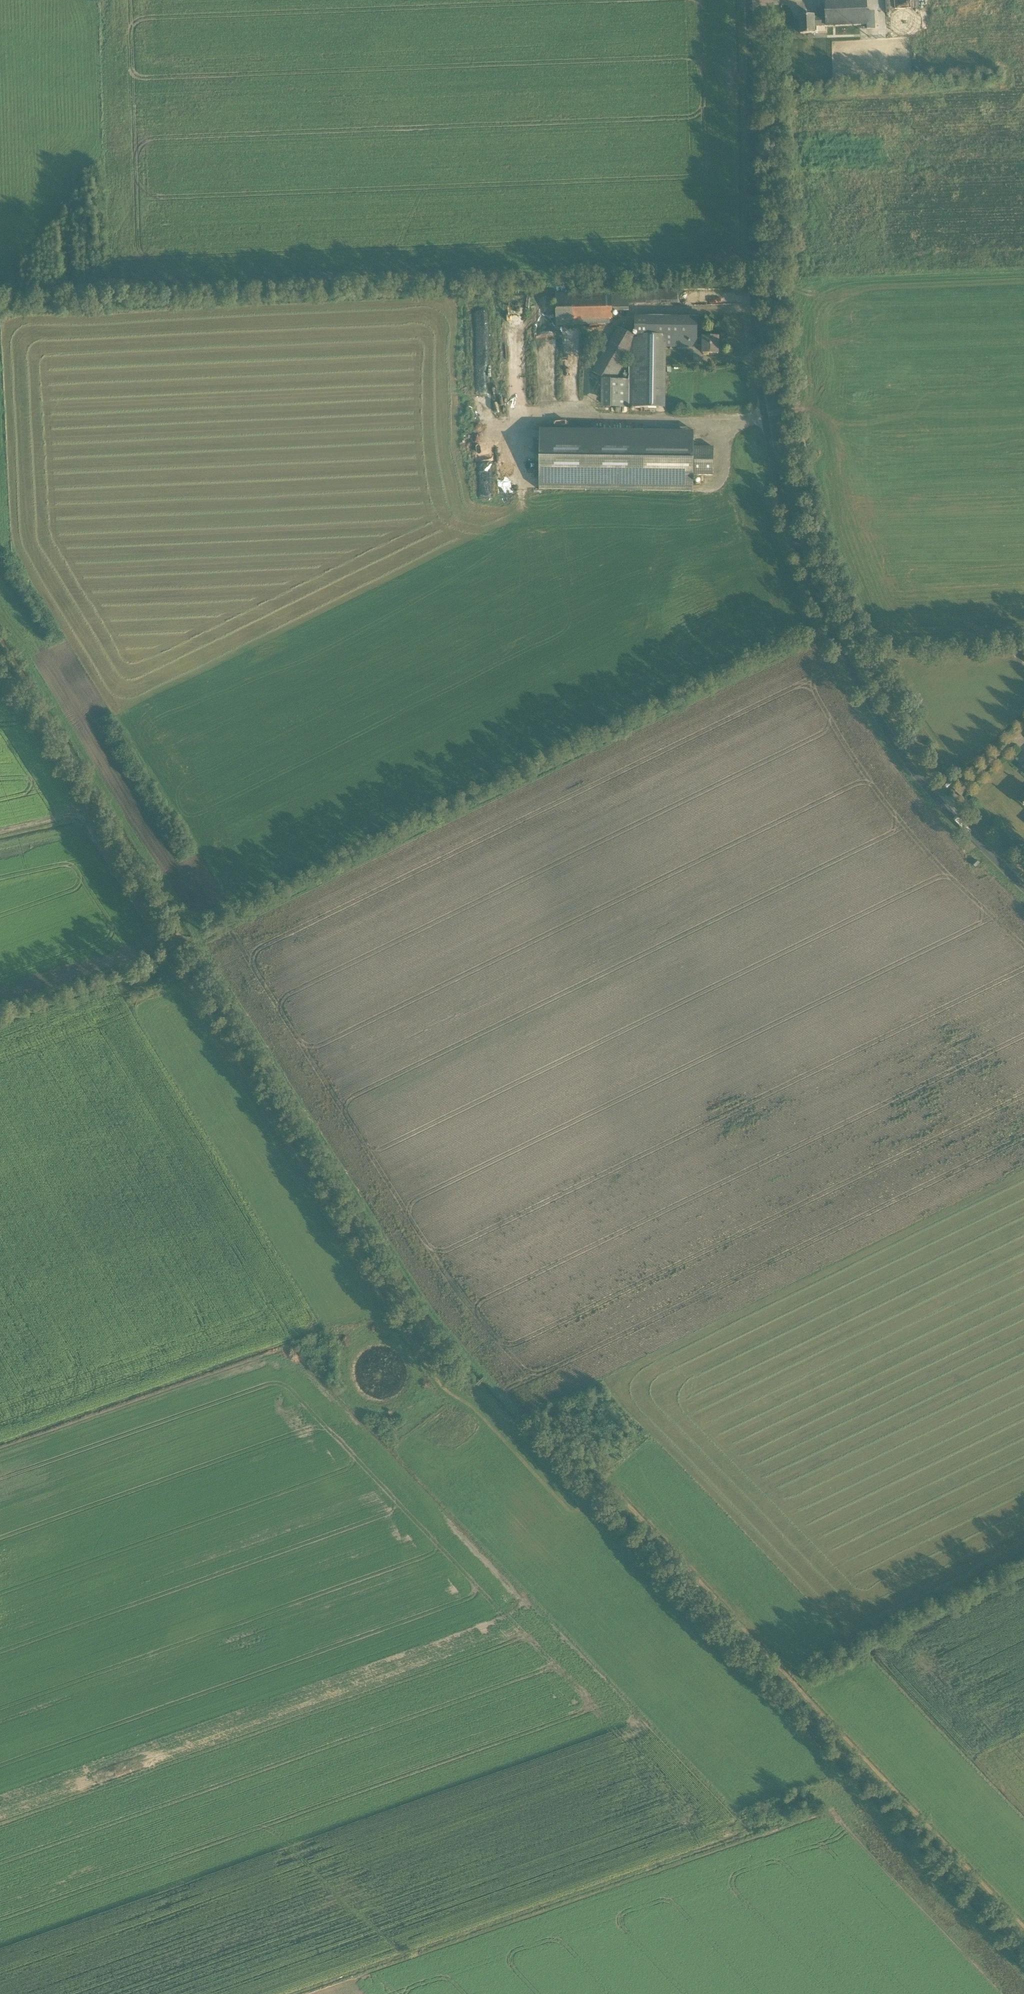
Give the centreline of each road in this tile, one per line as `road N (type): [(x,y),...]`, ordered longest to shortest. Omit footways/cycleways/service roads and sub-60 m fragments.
road 1 (unclassified): [(1023,882),(920,767),(865,678),(806,554),(776,442),(761,322),(749,0)]

